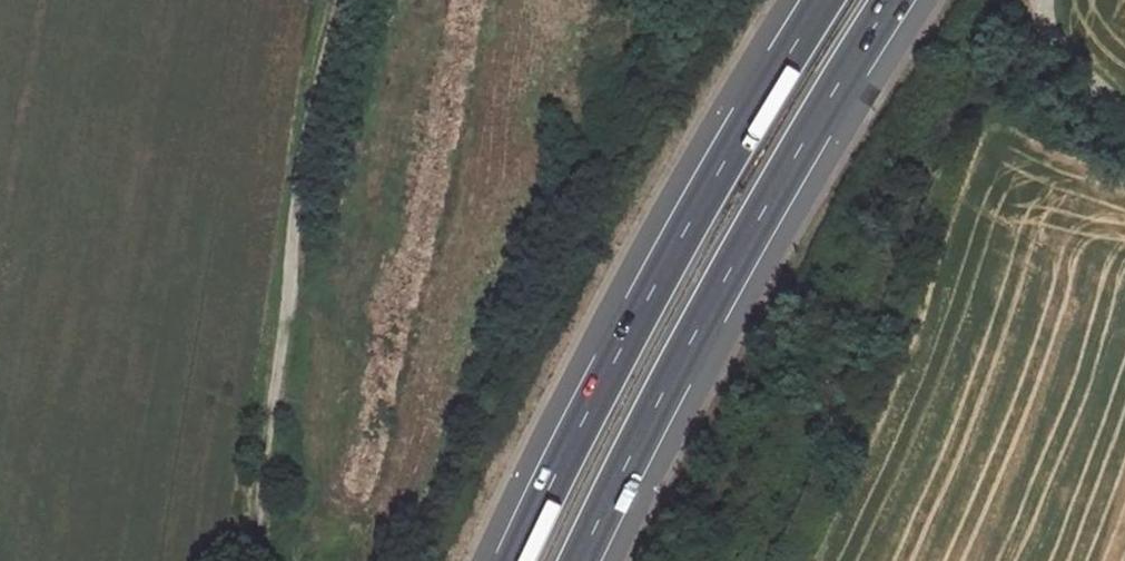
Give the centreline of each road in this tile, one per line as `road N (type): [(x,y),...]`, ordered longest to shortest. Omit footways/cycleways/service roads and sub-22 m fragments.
road 1 (motorway): [(584,560),(680,364),(897,0)]
road 2 (motorway): [(827,0),(629,335),(516,560)]
road 3 (track): [(338,0),(291,198),(289,293)]
road 4 (track): [(1041,0),(1037,15),(1056,55),(1124,115)]

